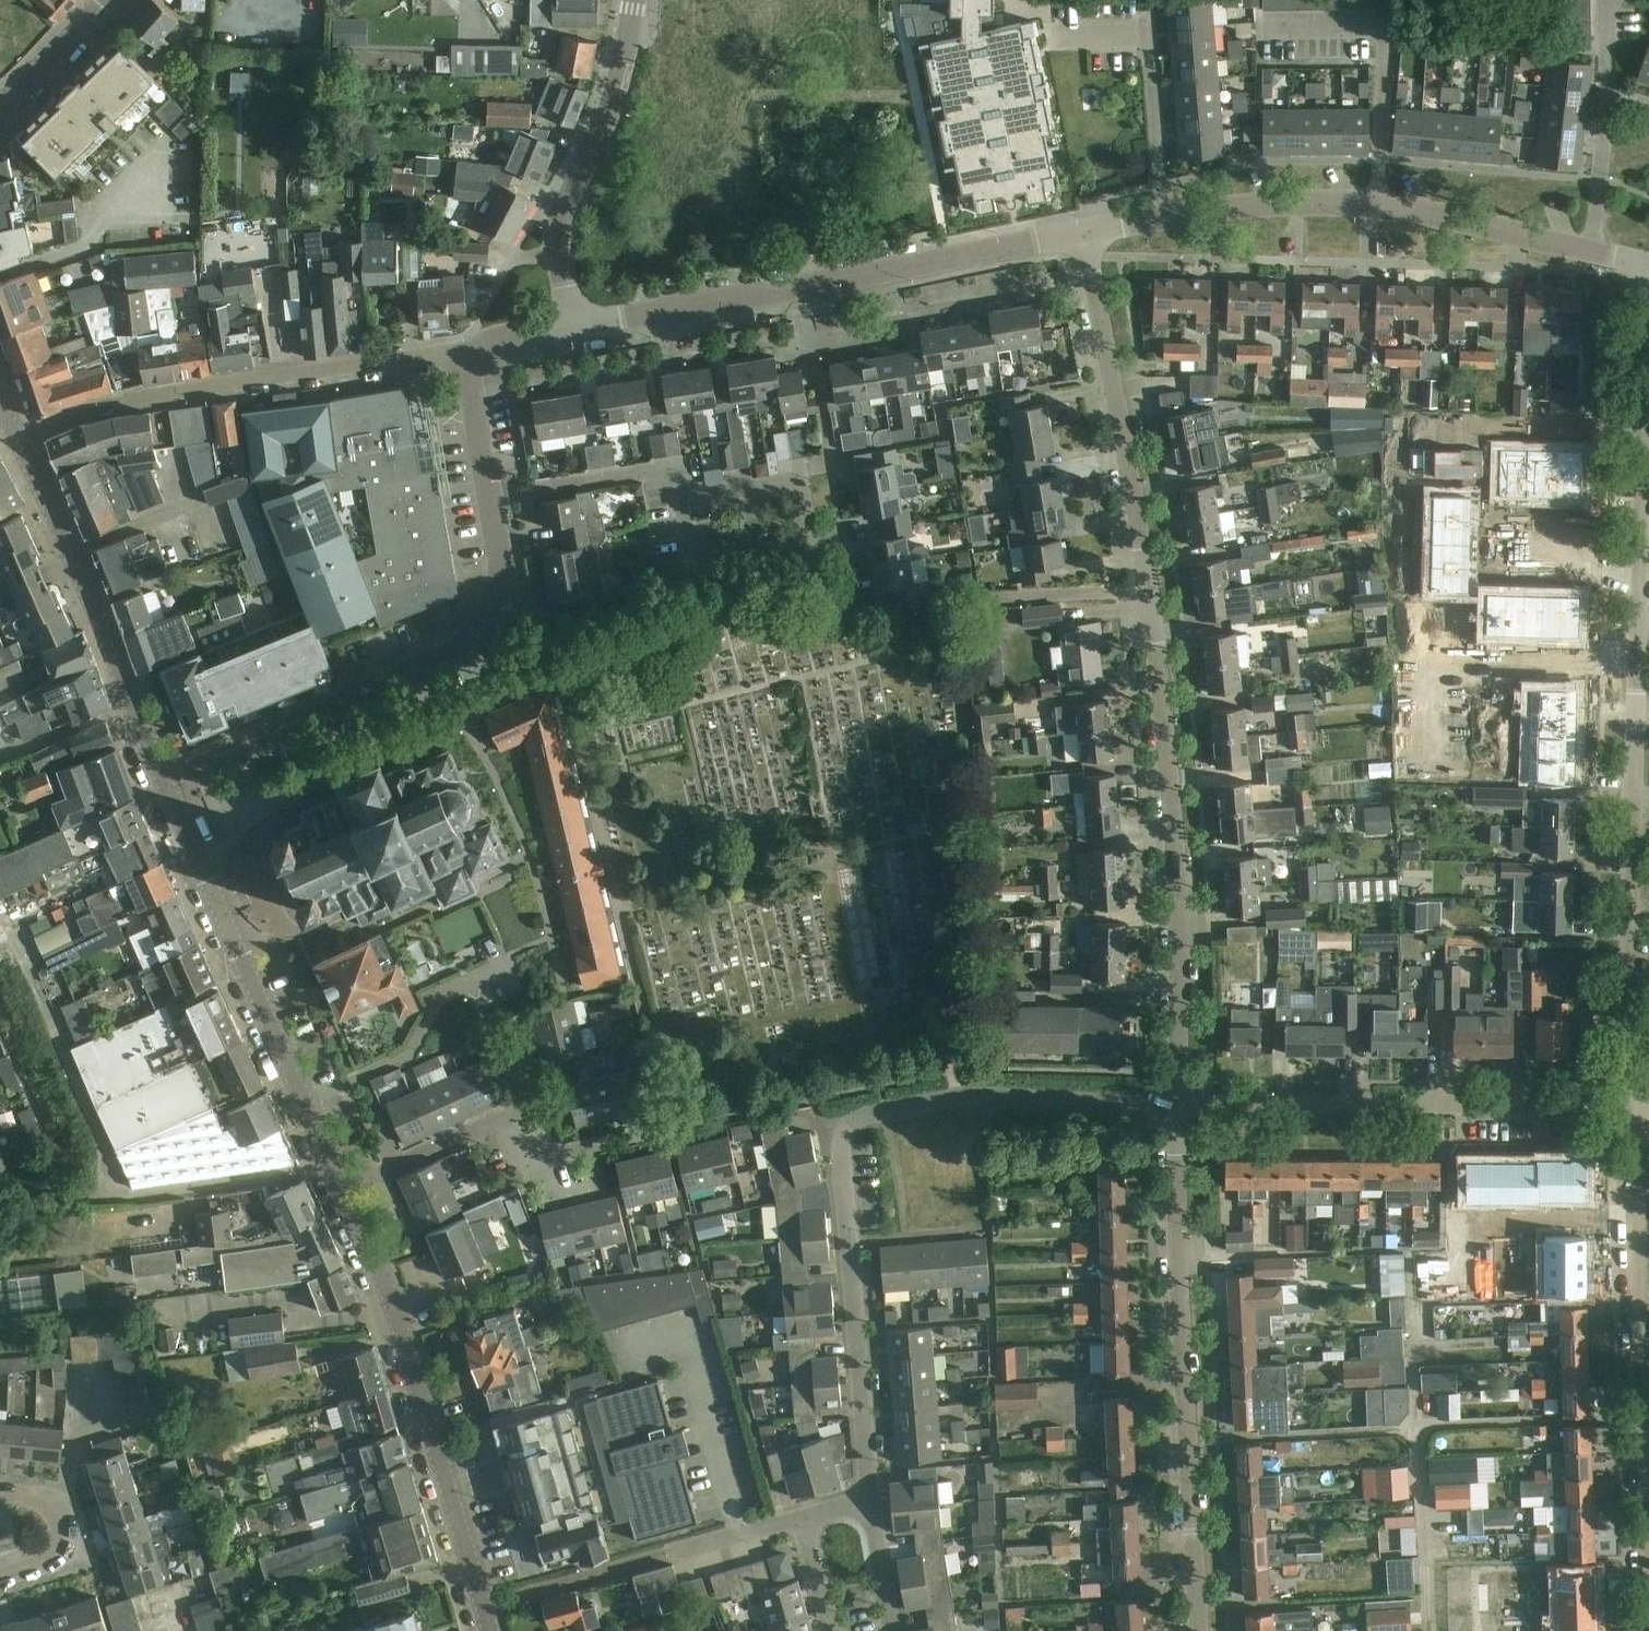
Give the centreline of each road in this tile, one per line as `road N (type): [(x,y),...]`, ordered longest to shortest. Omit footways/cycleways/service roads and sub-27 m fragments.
road 1 (residential): [(1179,1103),(1153,729),(1079,237)]
road 2 (residential): [(1630,1106),(1647,264)]
road 3 (residential): [(866,1496),(845,1165),(853,1126),(960,1102),(1179,1103)]
road 4 (residential): [(1647,264),(1479,221),(1373,205),(1247,207),(1079,237)]
road 5 (residential): [(1201,1630),(1178,1272),(1179,1103)]
road 6 (residential): [(1648,1630),(1630,1106)]
road 7 (residential): [(1079,237),(572,328)]
road 8 (residential): [(164,782),(469,643),(496,597),(491,501)]
road 9 (tertiary): [(492,1630),(394,1307),(343,1192)]
road 10 (residential): [(15,437),(113,406),(463,350)]
road 11 (residential): [(1179,1103),(1630,1106)]
road 12 (tertiary): [(304,1104),(164,782)]
road 13 (residential): [(572,328),(556,222),(618,84),(633,0)]
road 14 (residential): [(343,1192),(496,1131),(552,1158),(592,1151)]
road 15 (residential): [(304,1104),(391,1069),(409,1055),(447,994),(509,967)]
road 16 (tertiary): [(164,782),(75,563)]
road 17 (residential): [(687,500),(794,488),(806,602)]
road 18 (residential): [(491,501),(660,474),(678,481),(687,500)]
road 19 (residential): [(491,501),(463,350)]
road 20 (residential): [(0,1573),(43,1558),(59,1533),(47,1508),(0,1497)]
road 21 (tertiary): [(0,105),(103,0)]
road 22 (tertiary): [(75,563),(15,437)]
road 23 (residential): [(891,1630),(866,1496)]
road 24 (residential): [(691,1556),(805,1520)]

